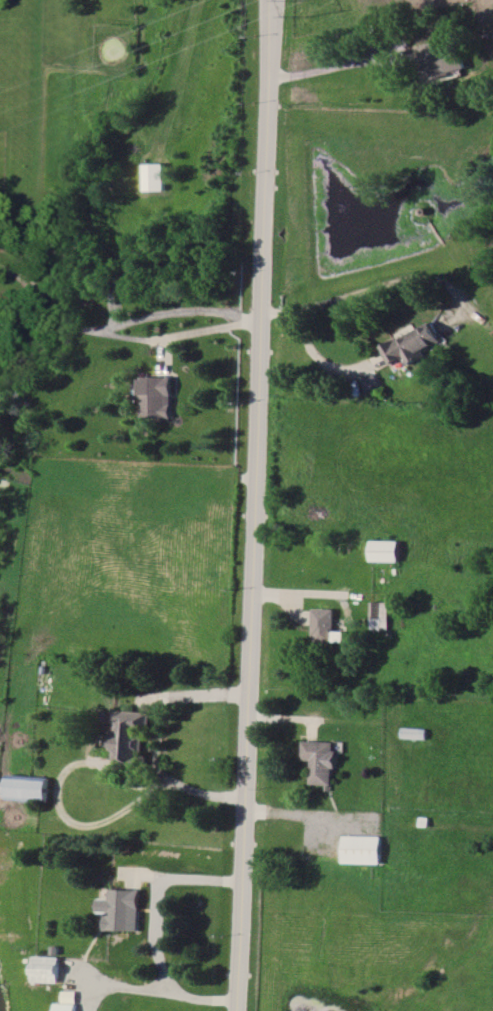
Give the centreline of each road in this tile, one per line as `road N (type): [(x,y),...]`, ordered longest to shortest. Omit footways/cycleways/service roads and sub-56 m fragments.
road 1 (tertiary): [(239,1010),(271,0)]

